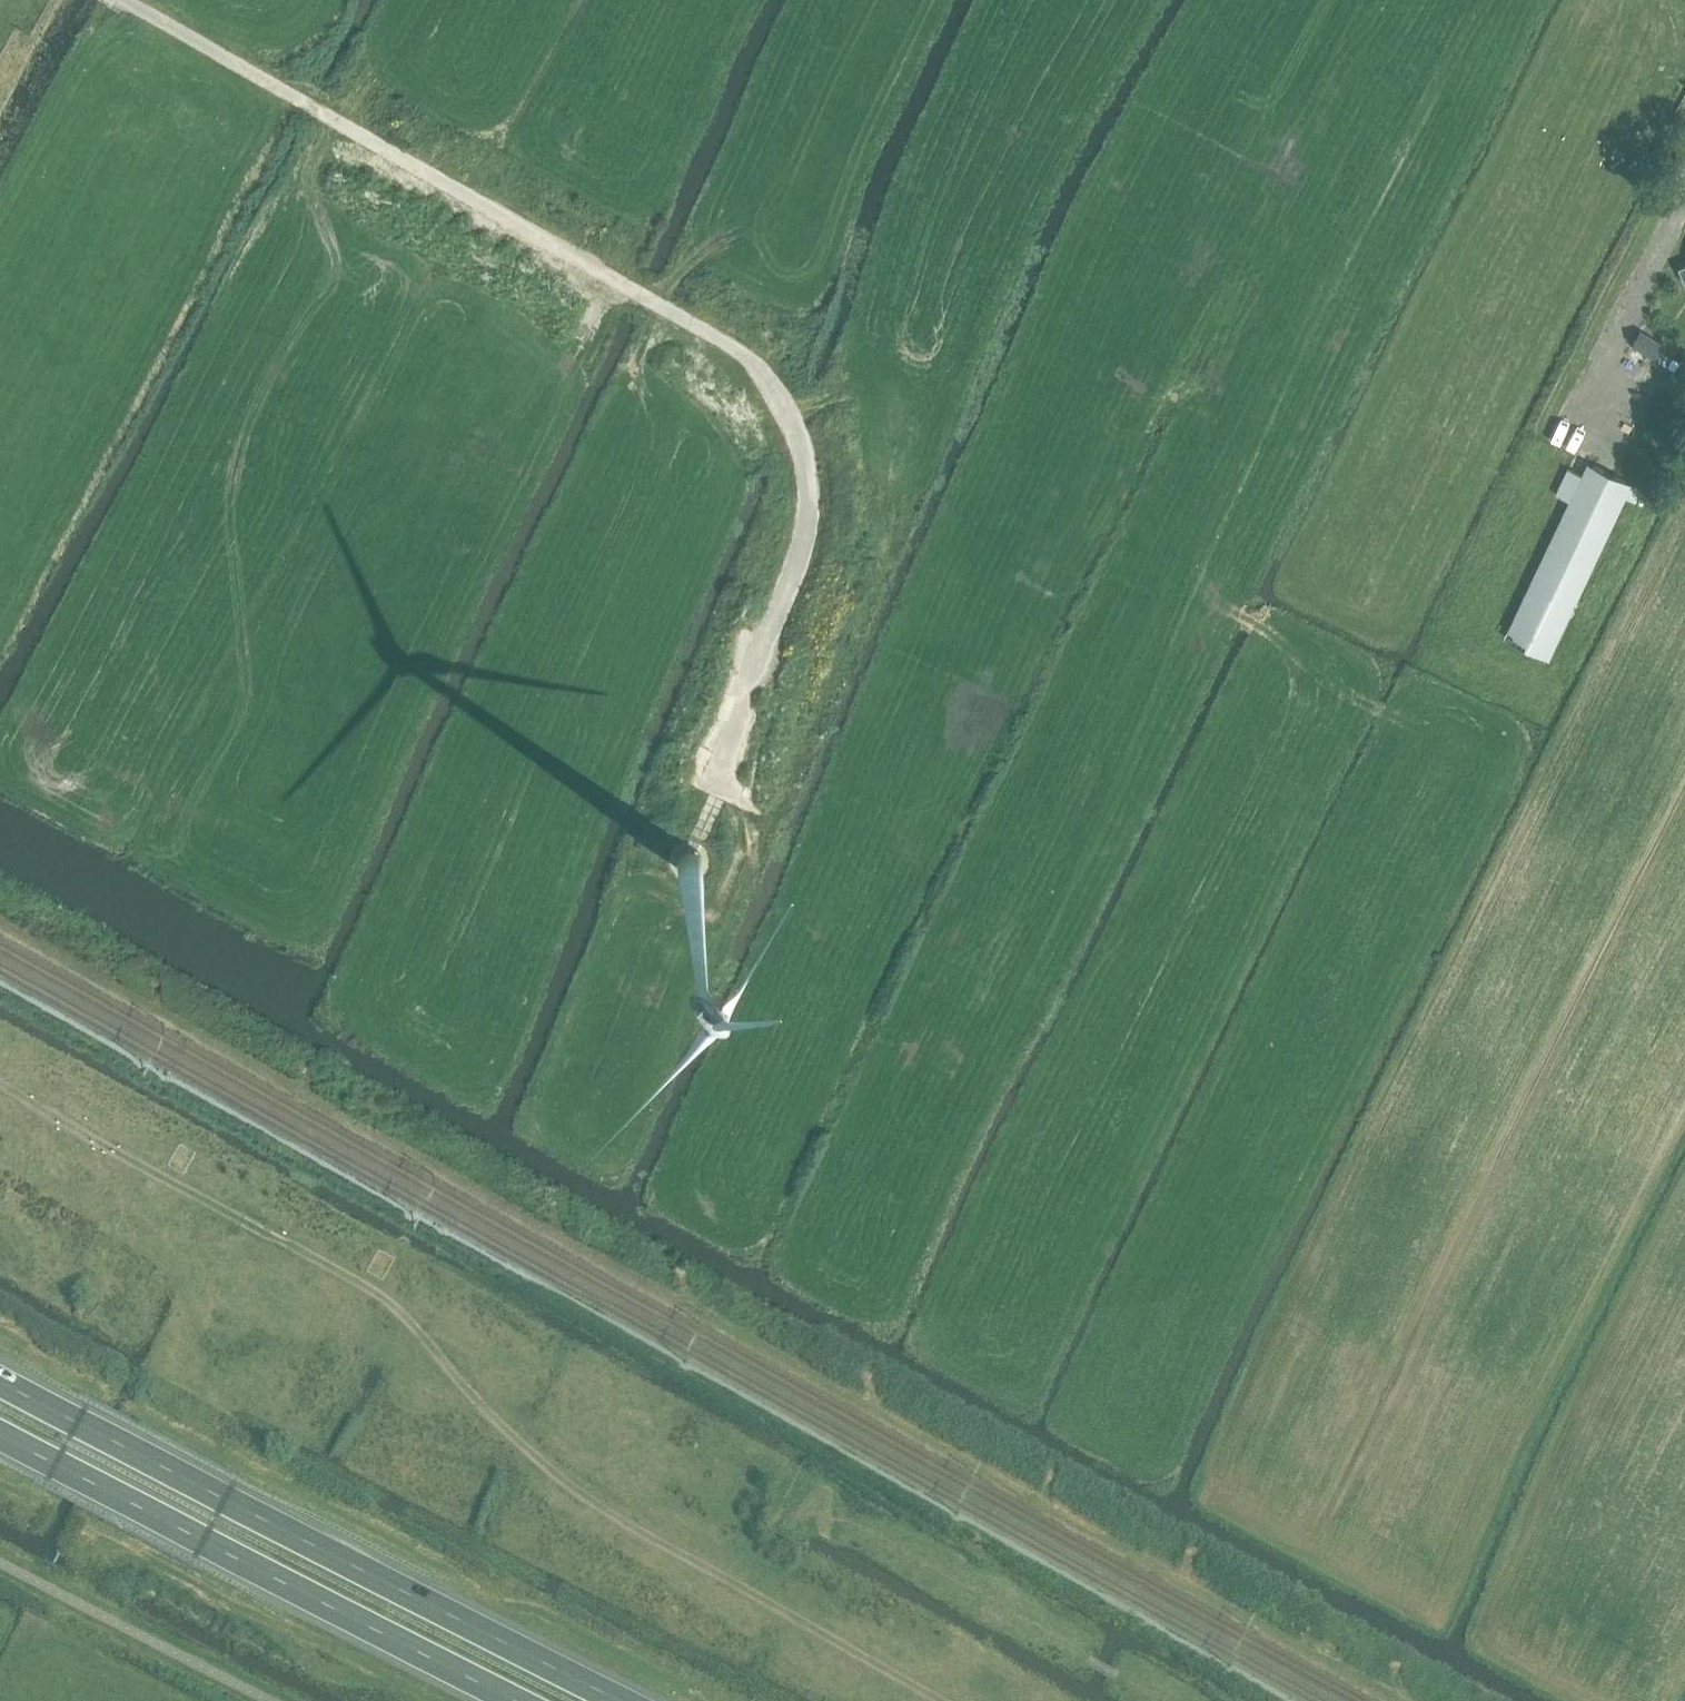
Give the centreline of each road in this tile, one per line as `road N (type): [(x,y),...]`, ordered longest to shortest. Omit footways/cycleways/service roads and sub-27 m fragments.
road 1 (track): [(938,1700),(596,1507),(501,1427),(373,1293),(0,1082)]
road 2 (trunk): [(620,1700),(0,1383)]
road 3 (trunk): [(0,1436),(514,1700)]

